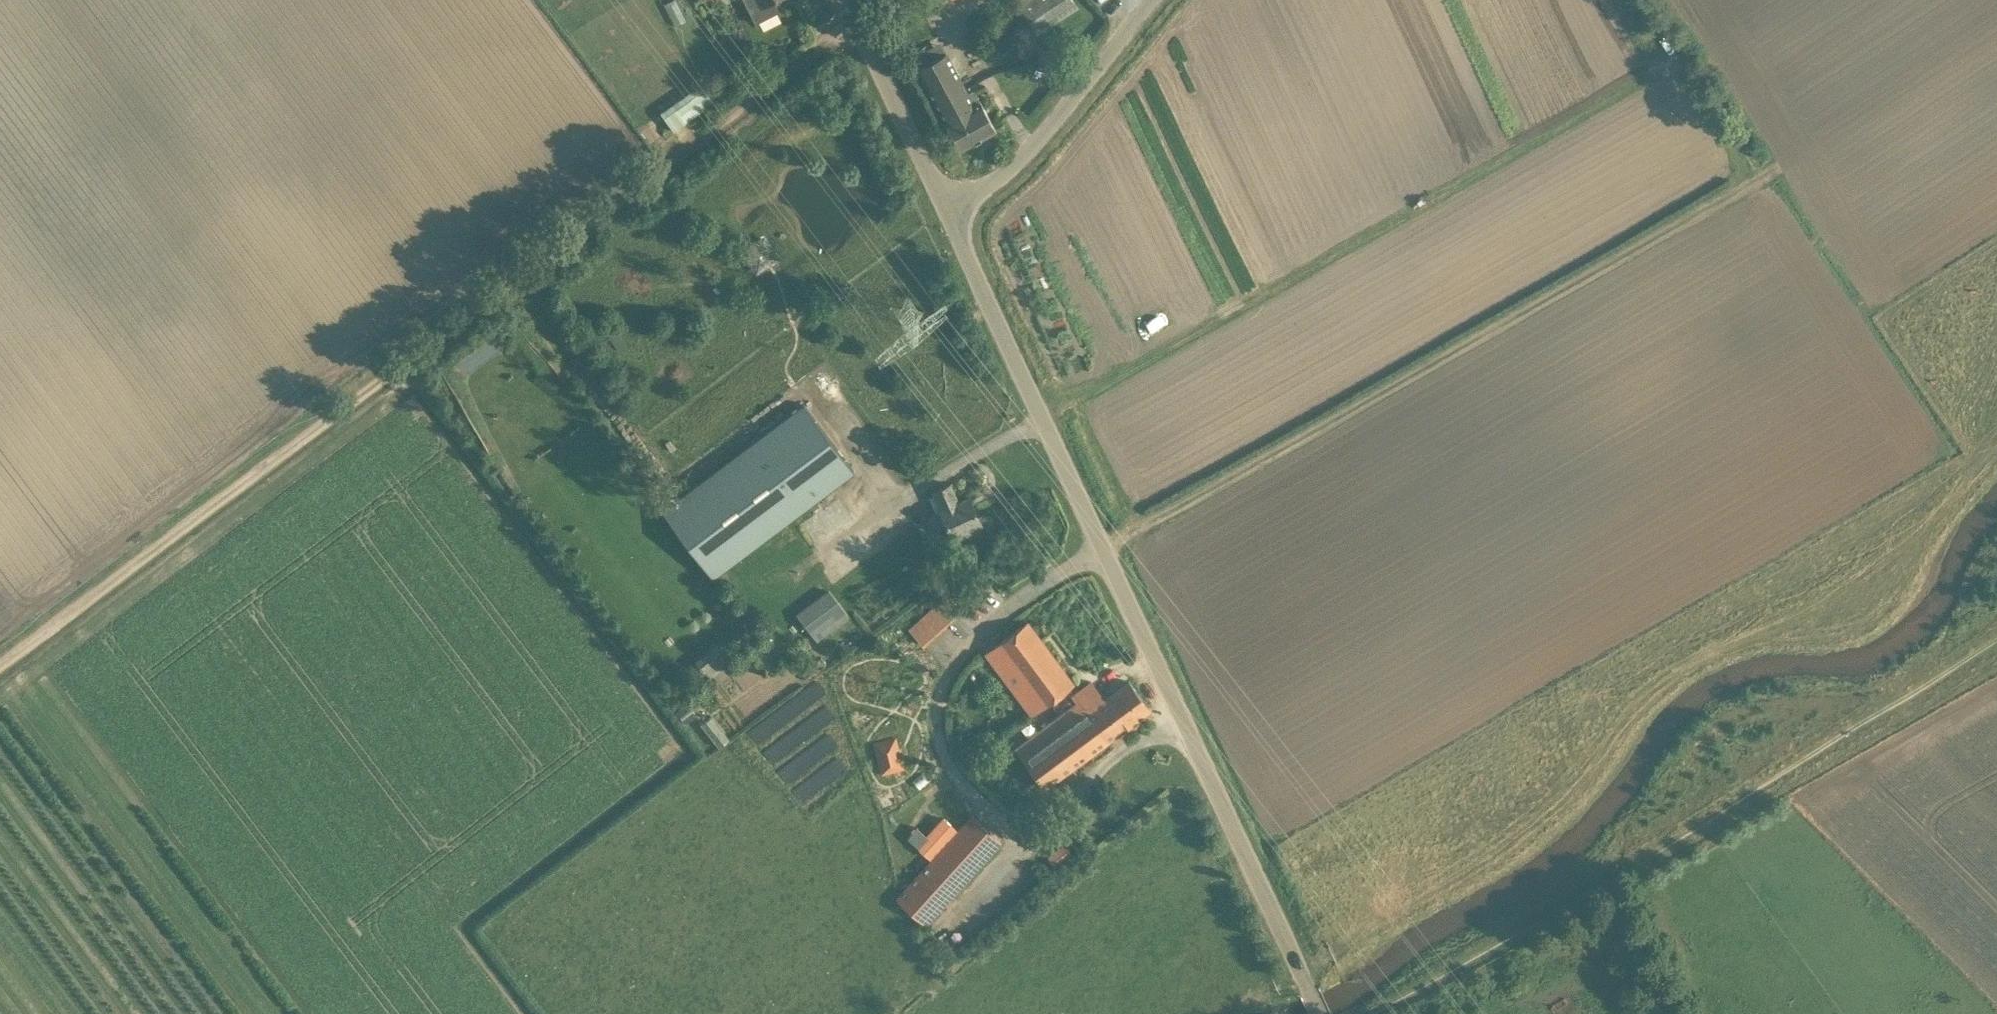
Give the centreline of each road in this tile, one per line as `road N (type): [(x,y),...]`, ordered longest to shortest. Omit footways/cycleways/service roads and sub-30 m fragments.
road 1 (track): [(855,19),(425,357),(0,665)]
road 2 (unclassified): [(1326,1013),(951,213)]
road 3 (track): [(1104,551),(1275,461),(1650,241),(1765,164)]
road 4 (track): [(1996,639),(1387,1013)]
road 5 (unclassified): [(951,213),(1047,126),(1150,0)]
road 6 (unclassified): [(951,213),(846,0)]

